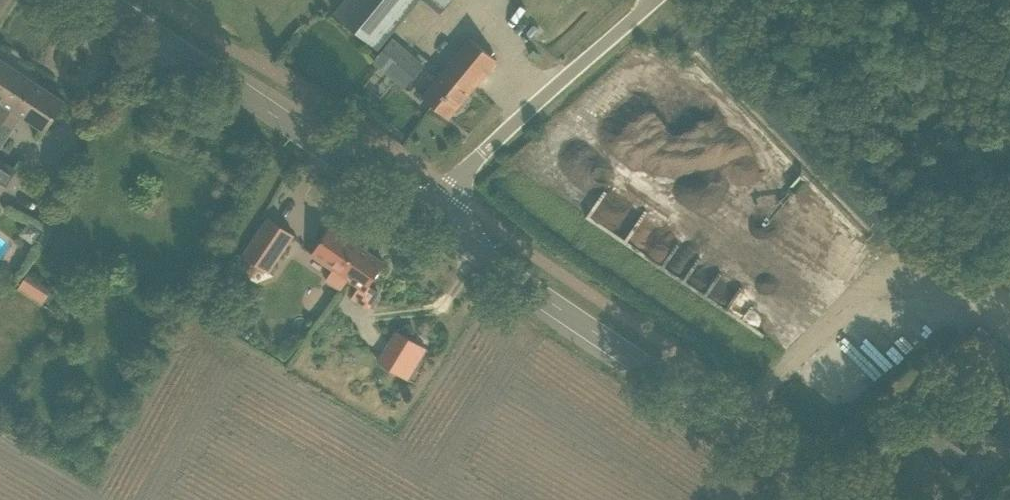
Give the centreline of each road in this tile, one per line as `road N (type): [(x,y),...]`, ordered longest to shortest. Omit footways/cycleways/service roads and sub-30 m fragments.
road 1 (tertiary): [(847,499),(426,211)]
road 2 (tertiary): [(426,211),(111,0)]
road 3 (unclassified): [(426,211),(660,0)]

